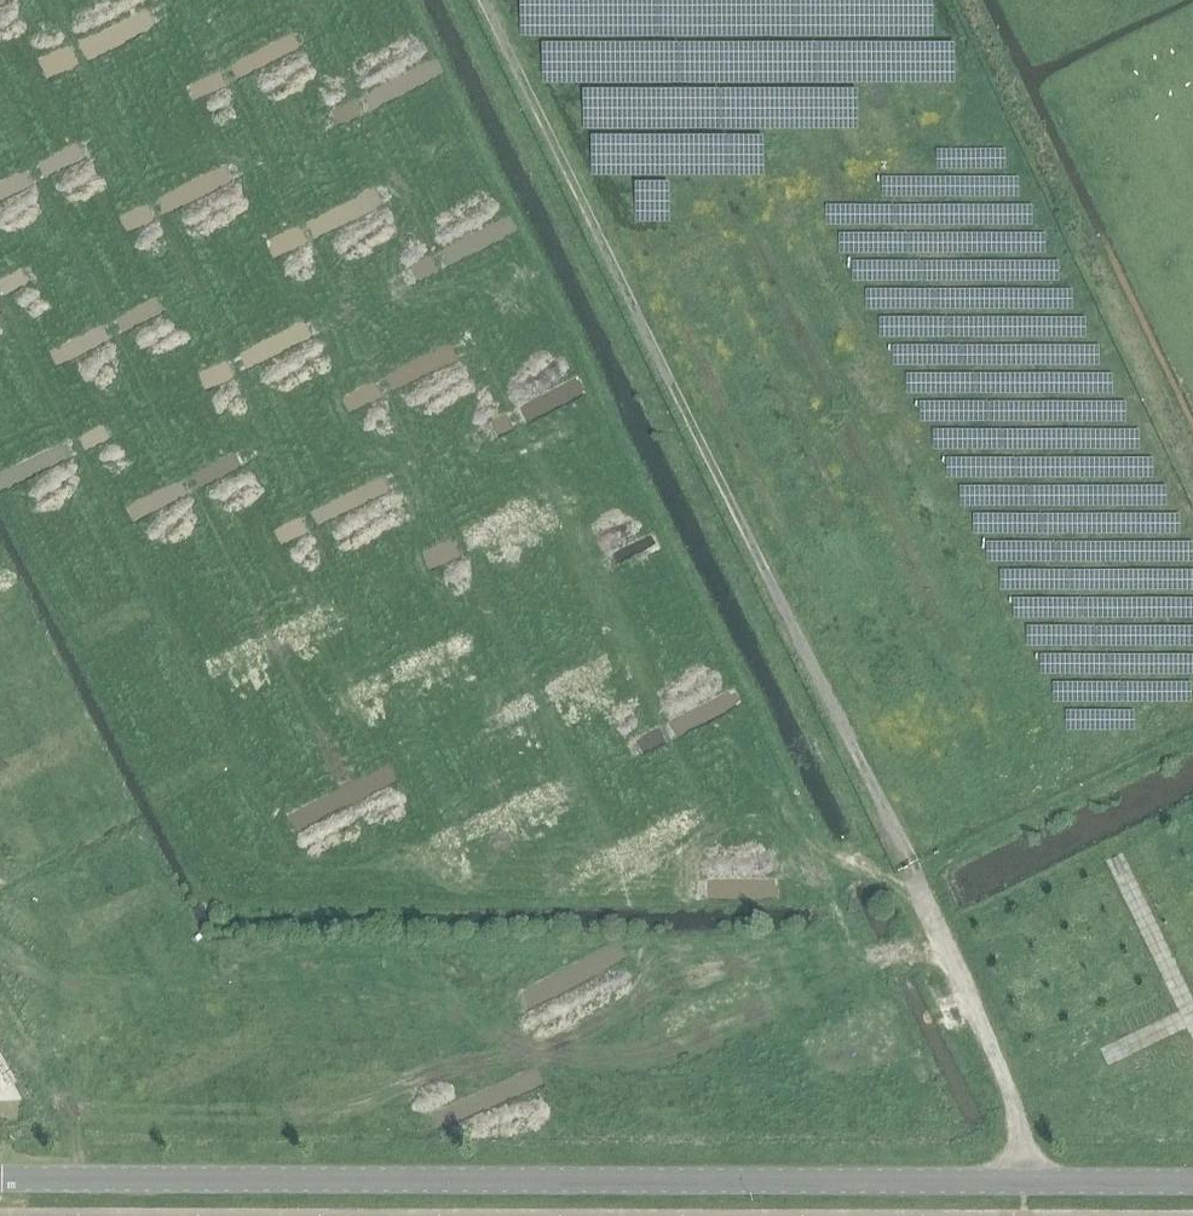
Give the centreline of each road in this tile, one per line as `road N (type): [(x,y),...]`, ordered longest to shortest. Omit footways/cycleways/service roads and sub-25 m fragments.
road 1 (tertiary): [(0,1178),(1192,1180)]

